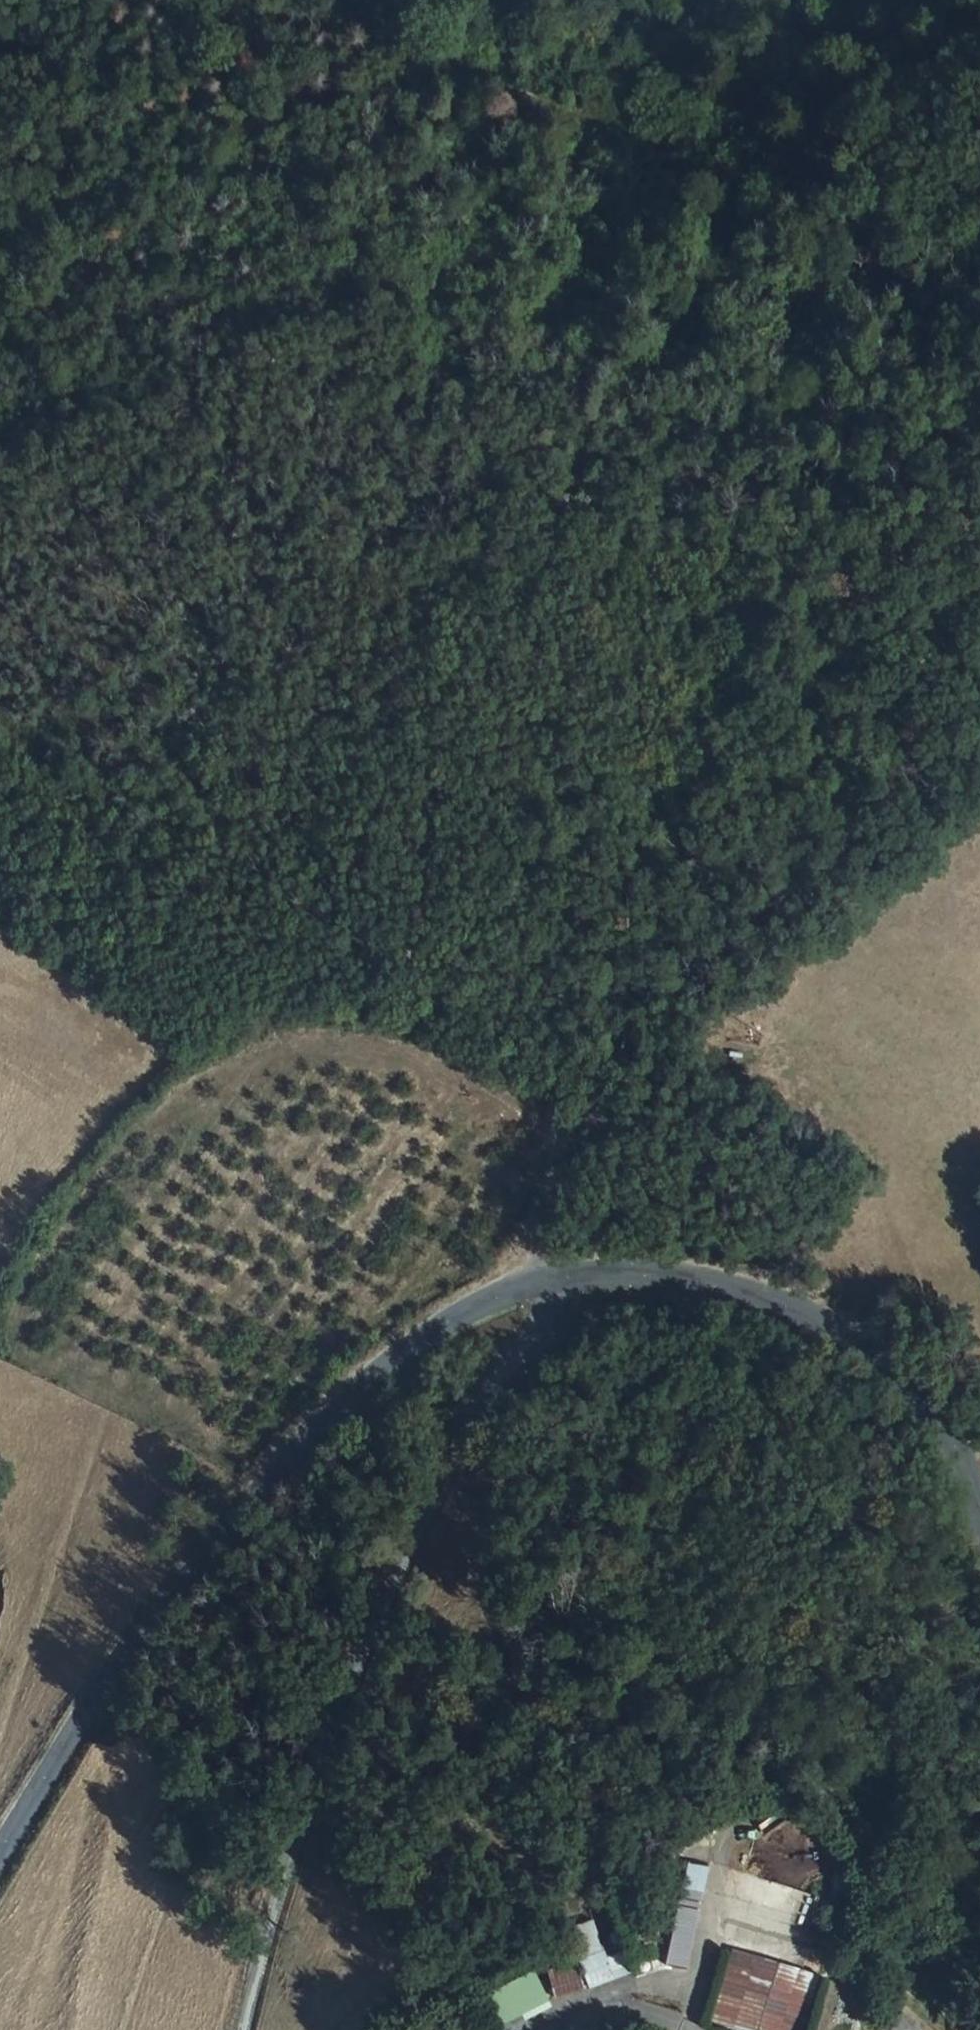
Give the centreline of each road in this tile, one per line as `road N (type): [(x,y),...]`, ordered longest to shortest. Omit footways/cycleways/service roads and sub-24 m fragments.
road 1 (tertiary): [(0,1855),(179,1576),(291,1444),(380,1370),(493,1300),(605,1271),(671,1274),(757,1289),(847,1325),(953,1420),(979,1502)]

